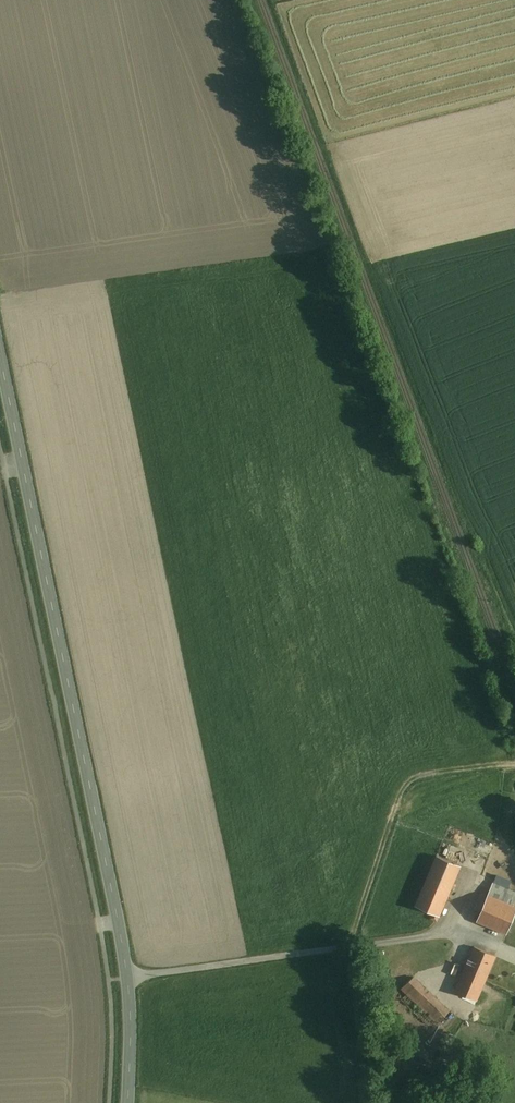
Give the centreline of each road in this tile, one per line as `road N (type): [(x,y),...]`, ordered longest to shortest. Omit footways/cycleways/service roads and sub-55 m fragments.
road 1 (tertiary): [(0,355),(129,978),(128,1102)]

